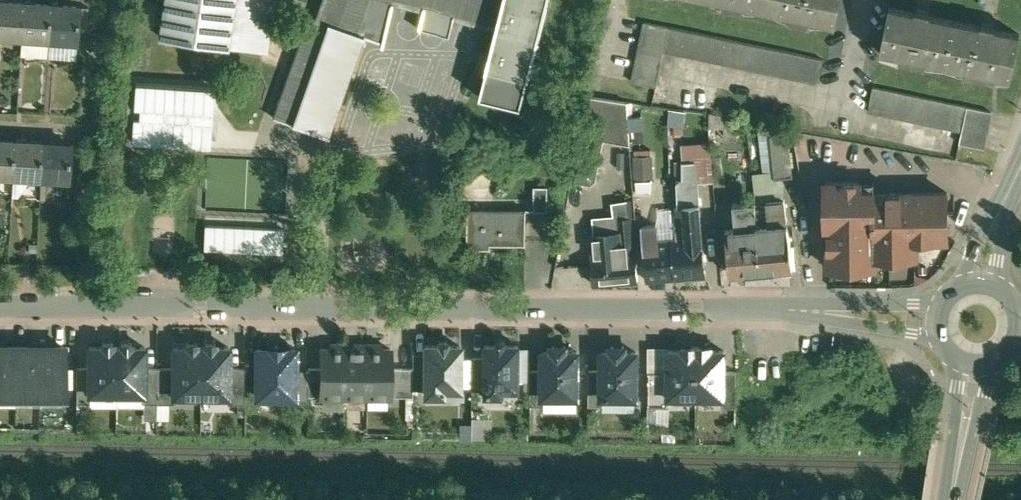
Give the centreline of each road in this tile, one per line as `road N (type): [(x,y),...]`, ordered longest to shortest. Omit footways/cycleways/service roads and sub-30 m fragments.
road 1 (residential): [(0,306),(807,309)]
road 2 (tertiary): [(957,499),(993,361)]
road 3 (tertiary): [(956,358),(944,499)]
road 4 (residential): [(942,302),(807,309)]
road 5 (residential): [(807,309),(939,337)]

